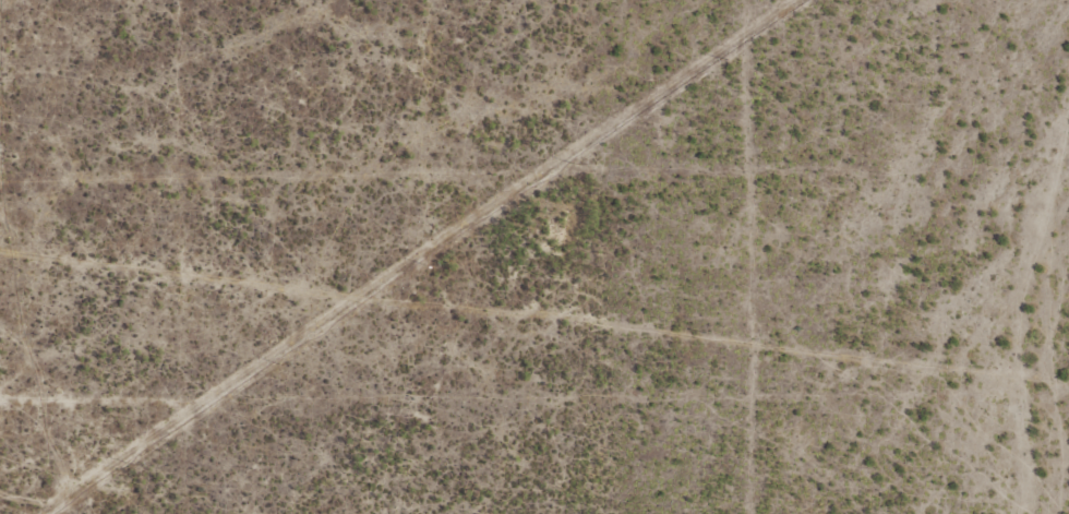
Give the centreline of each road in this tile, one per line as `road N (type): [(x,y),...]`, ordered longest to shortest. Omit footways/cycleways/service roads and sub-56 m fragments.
road 1 (track): [(1068,380),(912,378),(446,279),(0,228)]
road 2 (track): [(1064,0),(993,203),(1025,378)]
road 3 (track): [(446,279),(450,0)]

